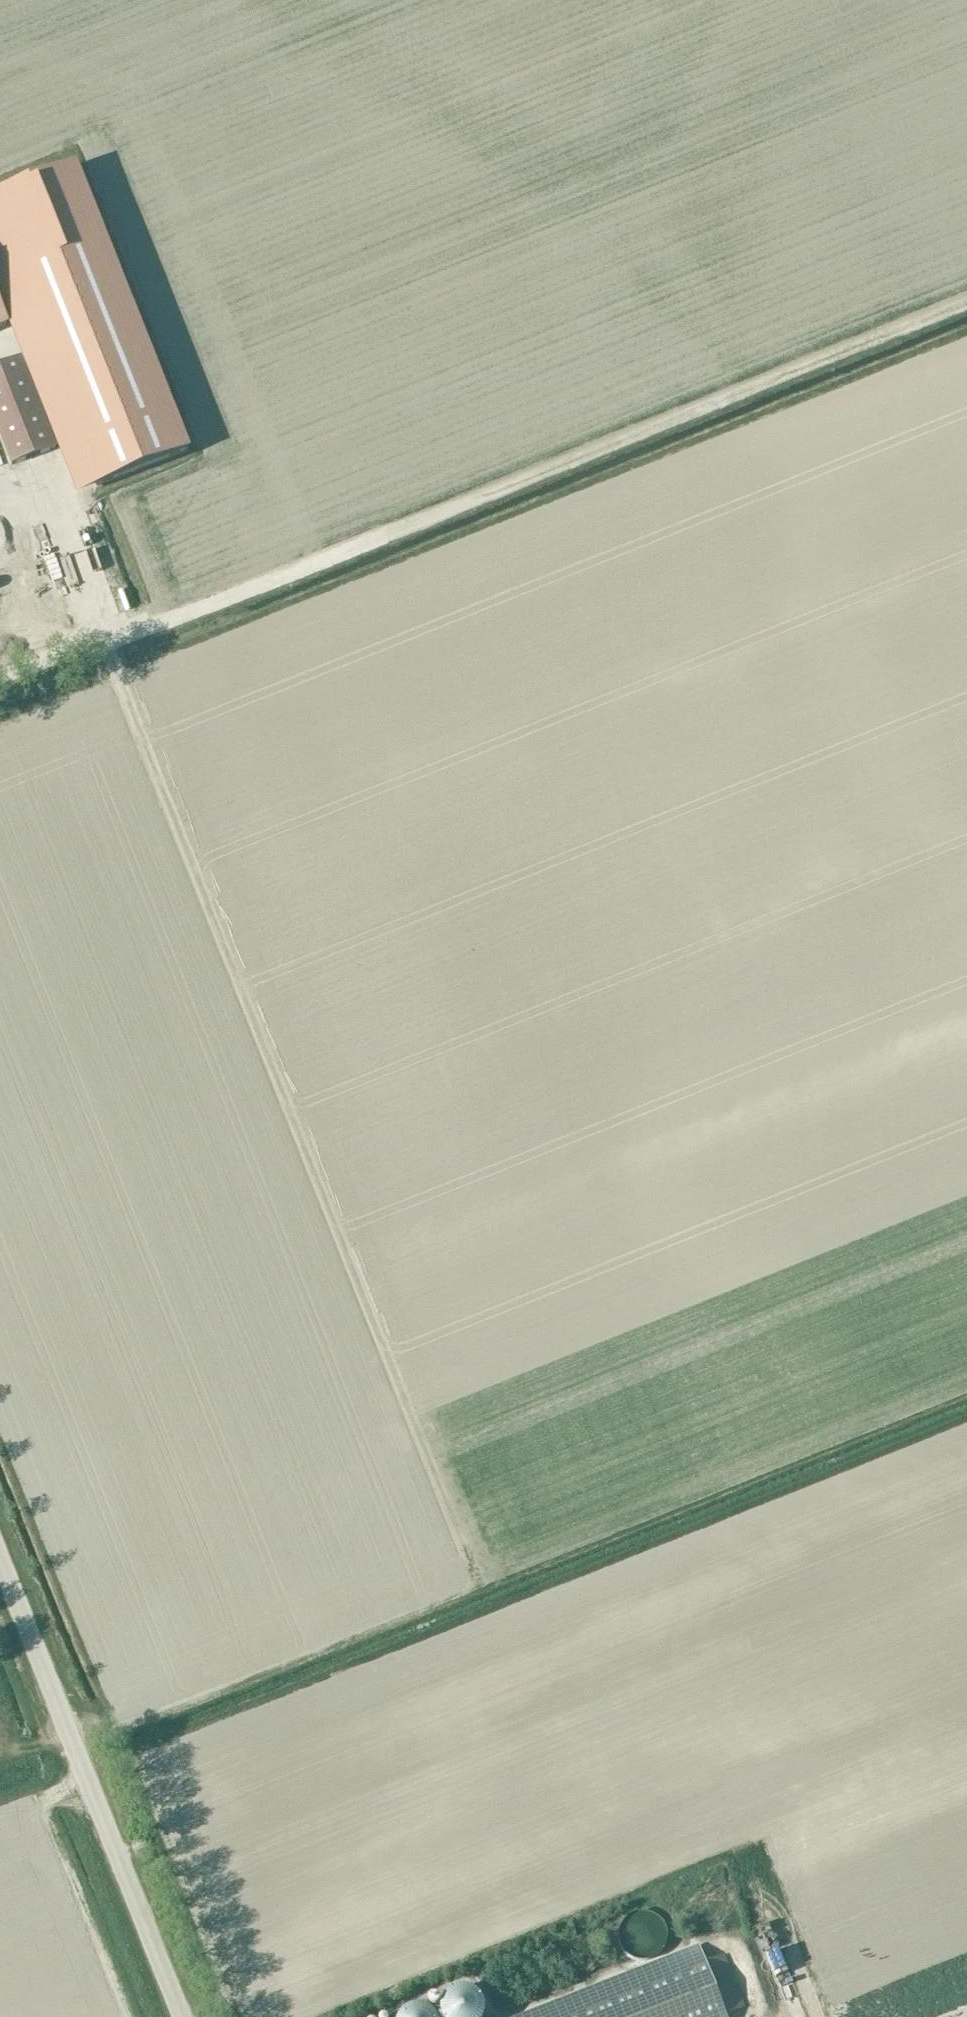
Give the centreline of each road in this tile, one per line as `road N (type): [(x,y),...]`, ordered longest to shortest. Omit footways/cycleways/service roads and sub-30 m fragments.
road 1 (unclassified): [(181,2016),(0,1562)]

